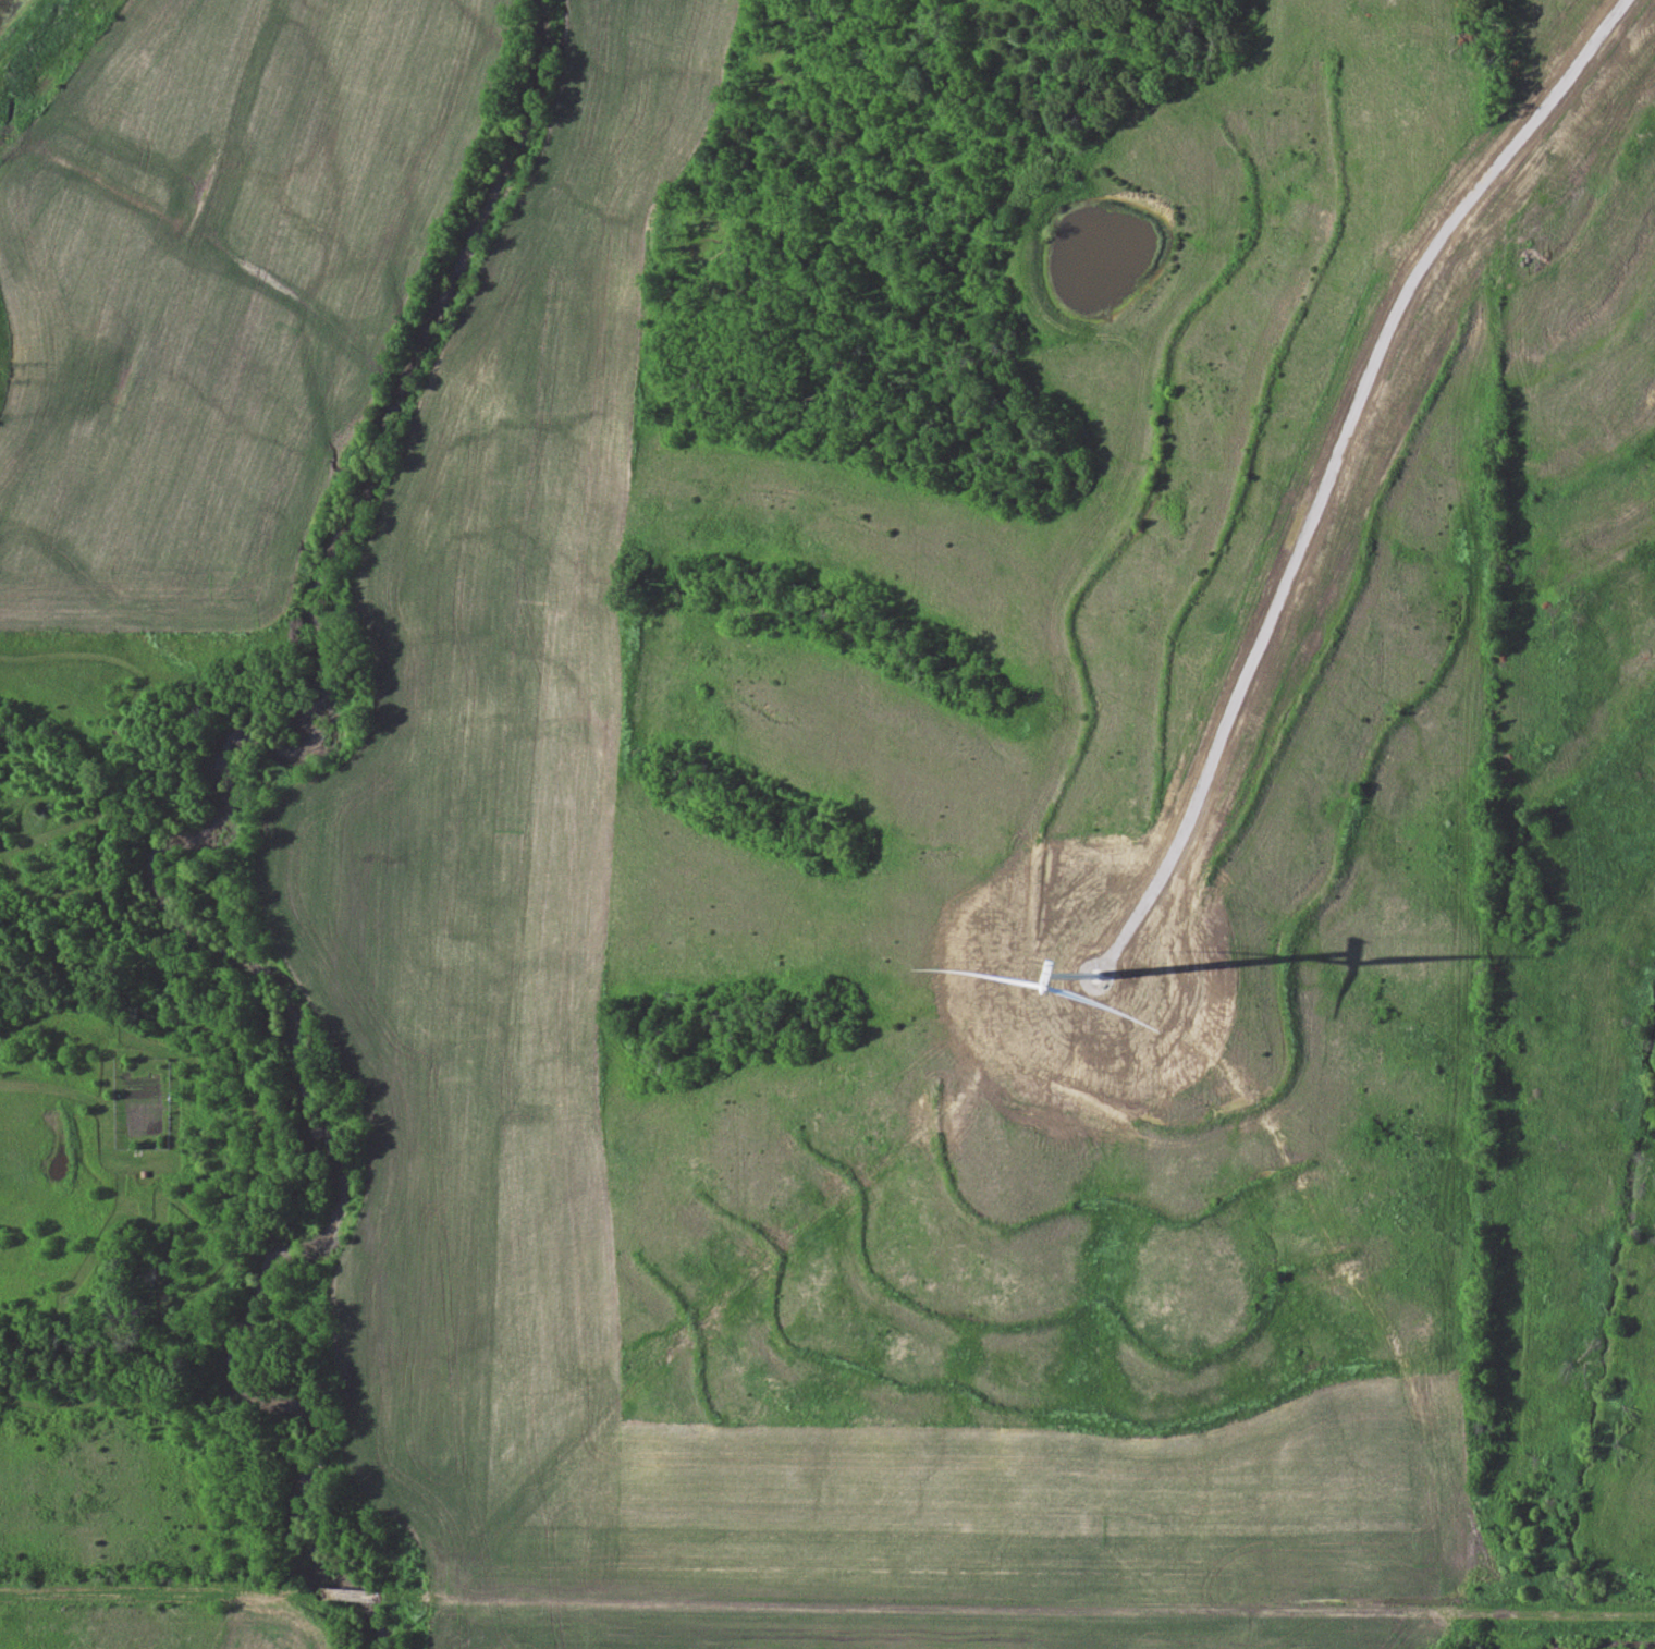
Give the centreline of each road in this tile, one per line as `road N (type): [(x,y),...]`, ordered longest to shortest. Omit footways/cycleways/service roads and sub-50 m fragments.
road 1 (residential): [(1654,1609),(397,1598)]
road 2 (residential): [(317,1593),(0,1590)]

